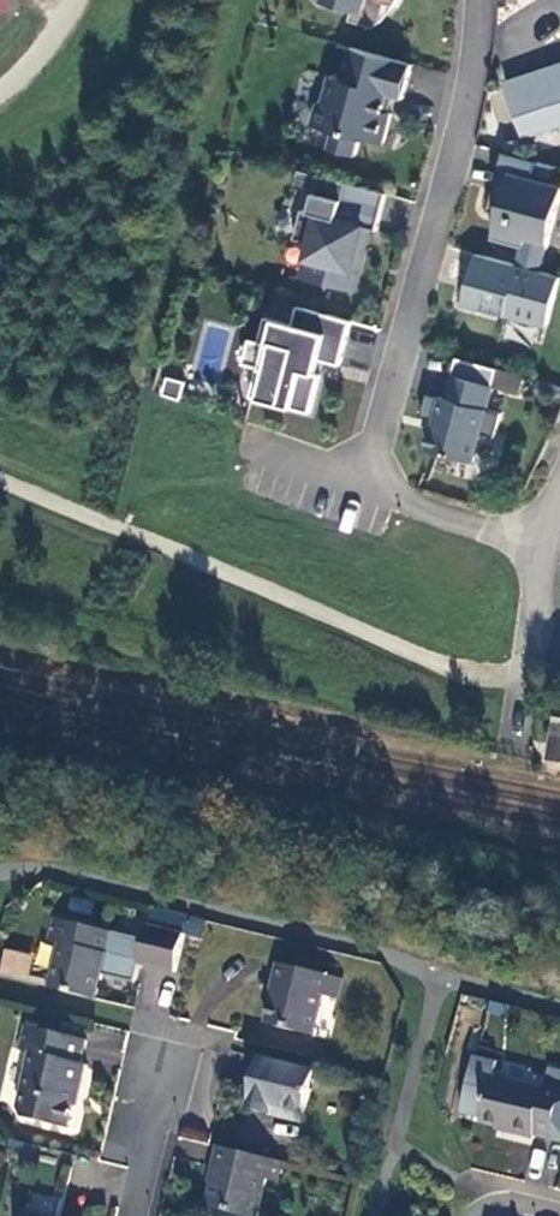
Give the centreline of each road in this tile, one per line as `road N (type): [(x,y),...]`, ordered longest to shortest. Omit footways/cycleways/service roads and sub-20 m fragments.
road 1 (residential): [(482,0),(459,137),(375,459),(399,499)]
road 2 (residential): [(136,1215),(178,1030)]
road 3 (residential): [(250,444),(399,499)]
road 4 (residential): [(399,499),(541,546)]

